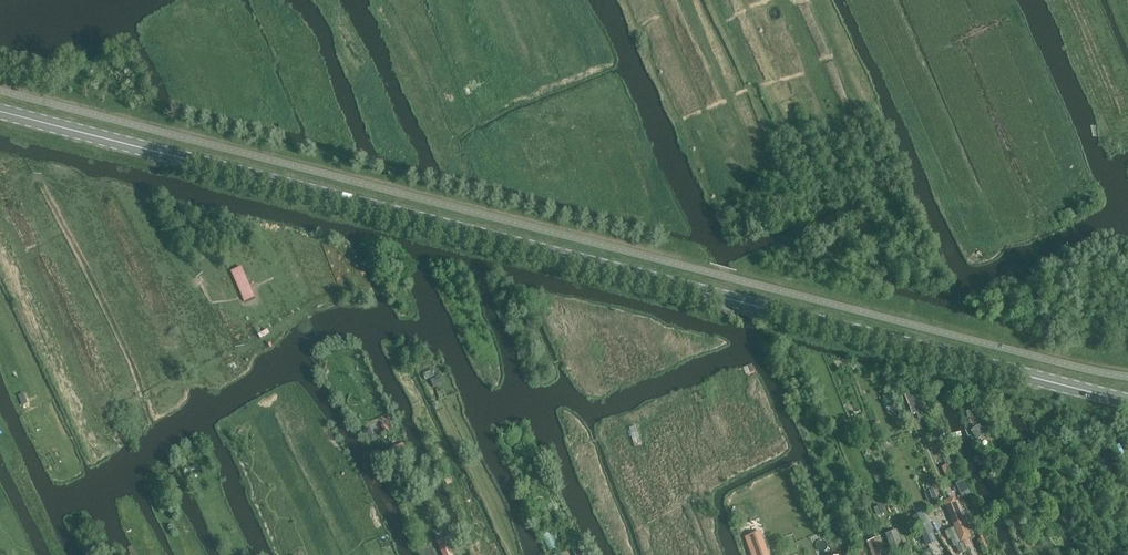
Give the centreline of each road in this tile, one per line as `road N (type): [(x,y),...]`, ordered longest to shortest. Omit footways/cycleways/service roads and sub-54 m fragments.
road 1 (secondary): [(1127,403),(0,112)]

